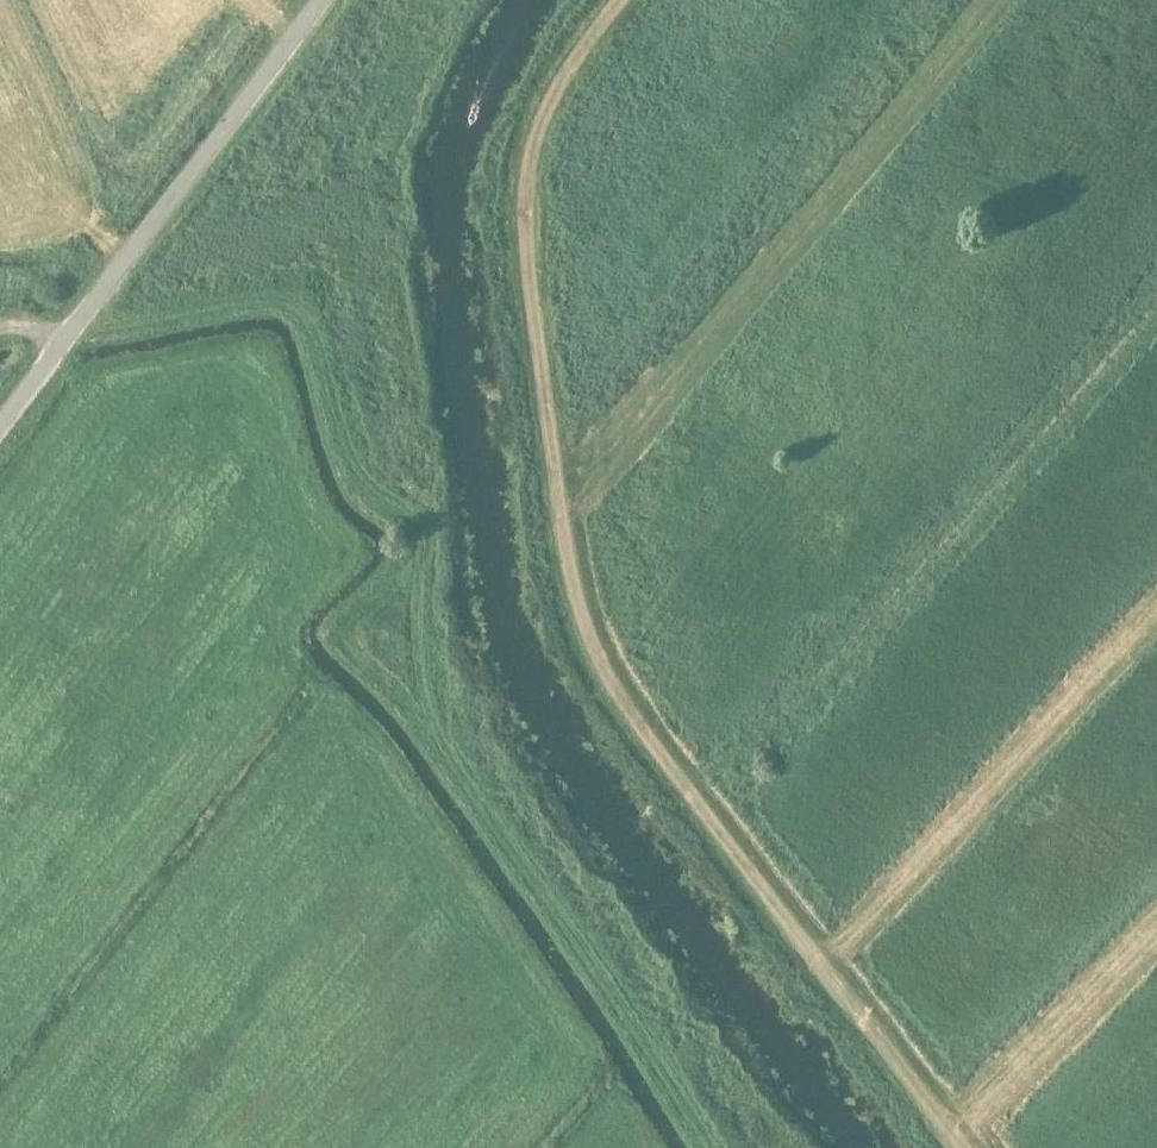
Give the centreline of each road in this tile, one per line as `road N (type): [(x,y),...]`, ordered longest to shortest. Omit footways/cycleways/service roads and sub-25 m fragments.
road 1 (track): [(961,1147),(632,725),(583,629),(526,295),(522,183),(557,83),(617,0)]
road 2 (tertiary): [(0,425),(323,0)]

